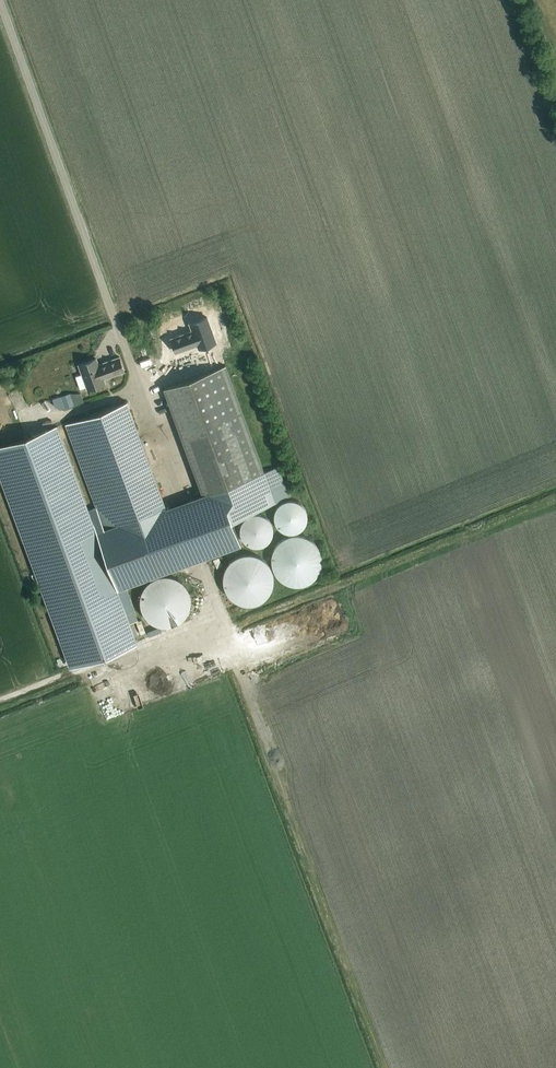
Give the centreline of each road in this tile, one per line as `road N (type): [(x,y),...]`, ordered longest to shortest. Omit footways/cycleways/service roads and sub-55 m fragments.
road 1 (track): [(384,1067),(219,612)]
road 2 (track): [(0,701),(219,612)]

